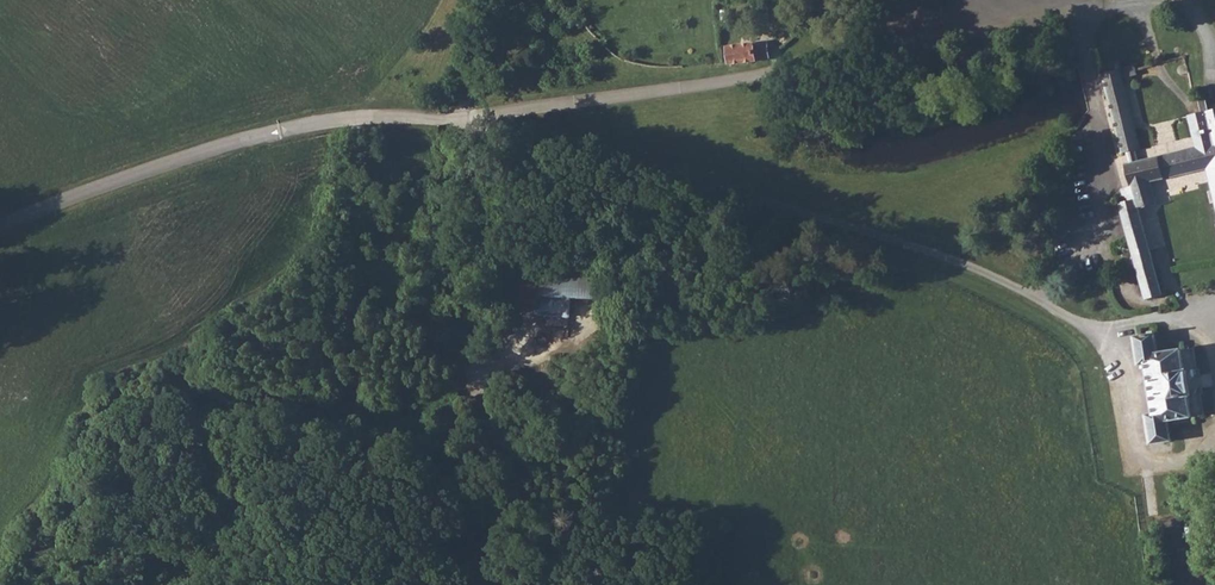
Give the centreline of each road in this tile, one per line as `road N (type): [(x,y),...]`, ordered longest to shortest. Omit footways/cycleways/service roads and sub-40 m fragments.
road 1 (track): [(474,359),(447,290),(452,207),(467,119),(513,0)]

